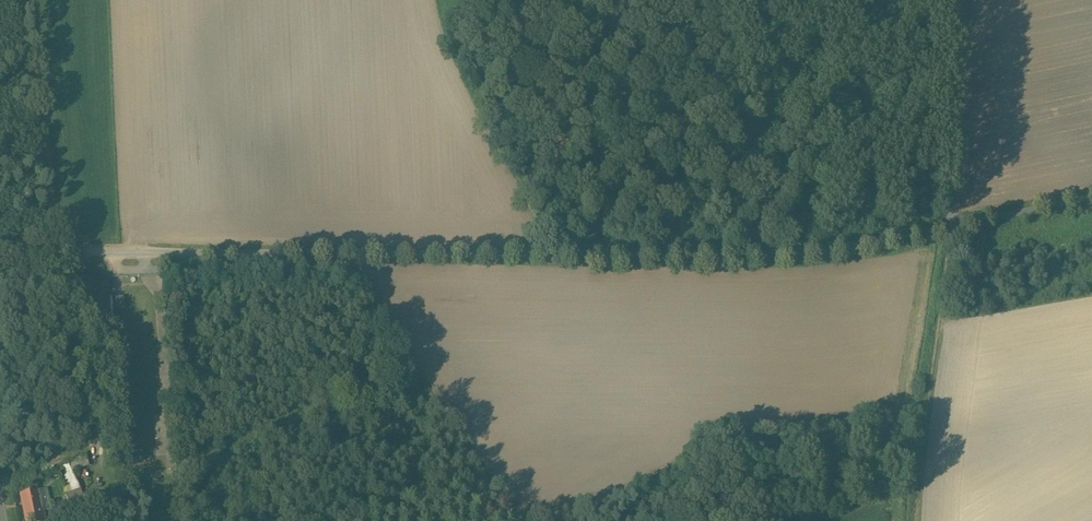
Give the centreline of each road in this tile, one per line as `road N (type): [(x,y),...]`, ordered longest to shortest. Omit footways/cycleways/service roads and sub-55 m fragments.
road 1 (unclassified): [(953,227),(761,255),(0,253)]
road 2 (track): [(918,520),(953,227)]
road 3 (unclassified): [(947,0),(953,227)]
road 4 (unclassified): [(1091,197),(953,227)]

